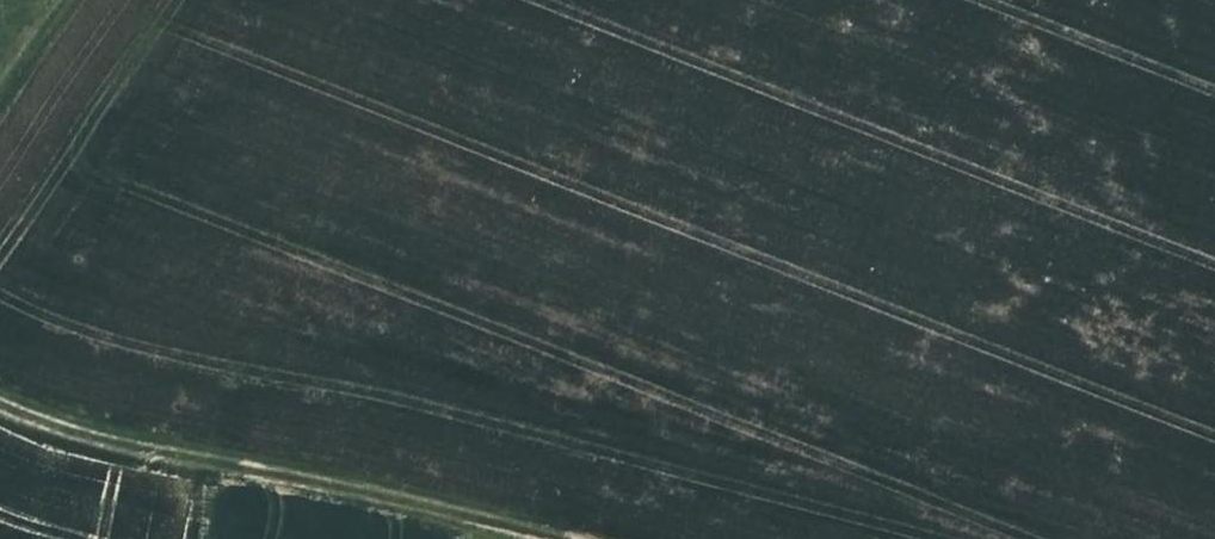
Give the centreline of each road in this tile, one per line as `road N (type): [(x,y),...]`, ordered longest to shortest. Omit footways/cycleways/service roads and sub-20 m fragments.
road 1 (track): [(0,398),(518,538)]

